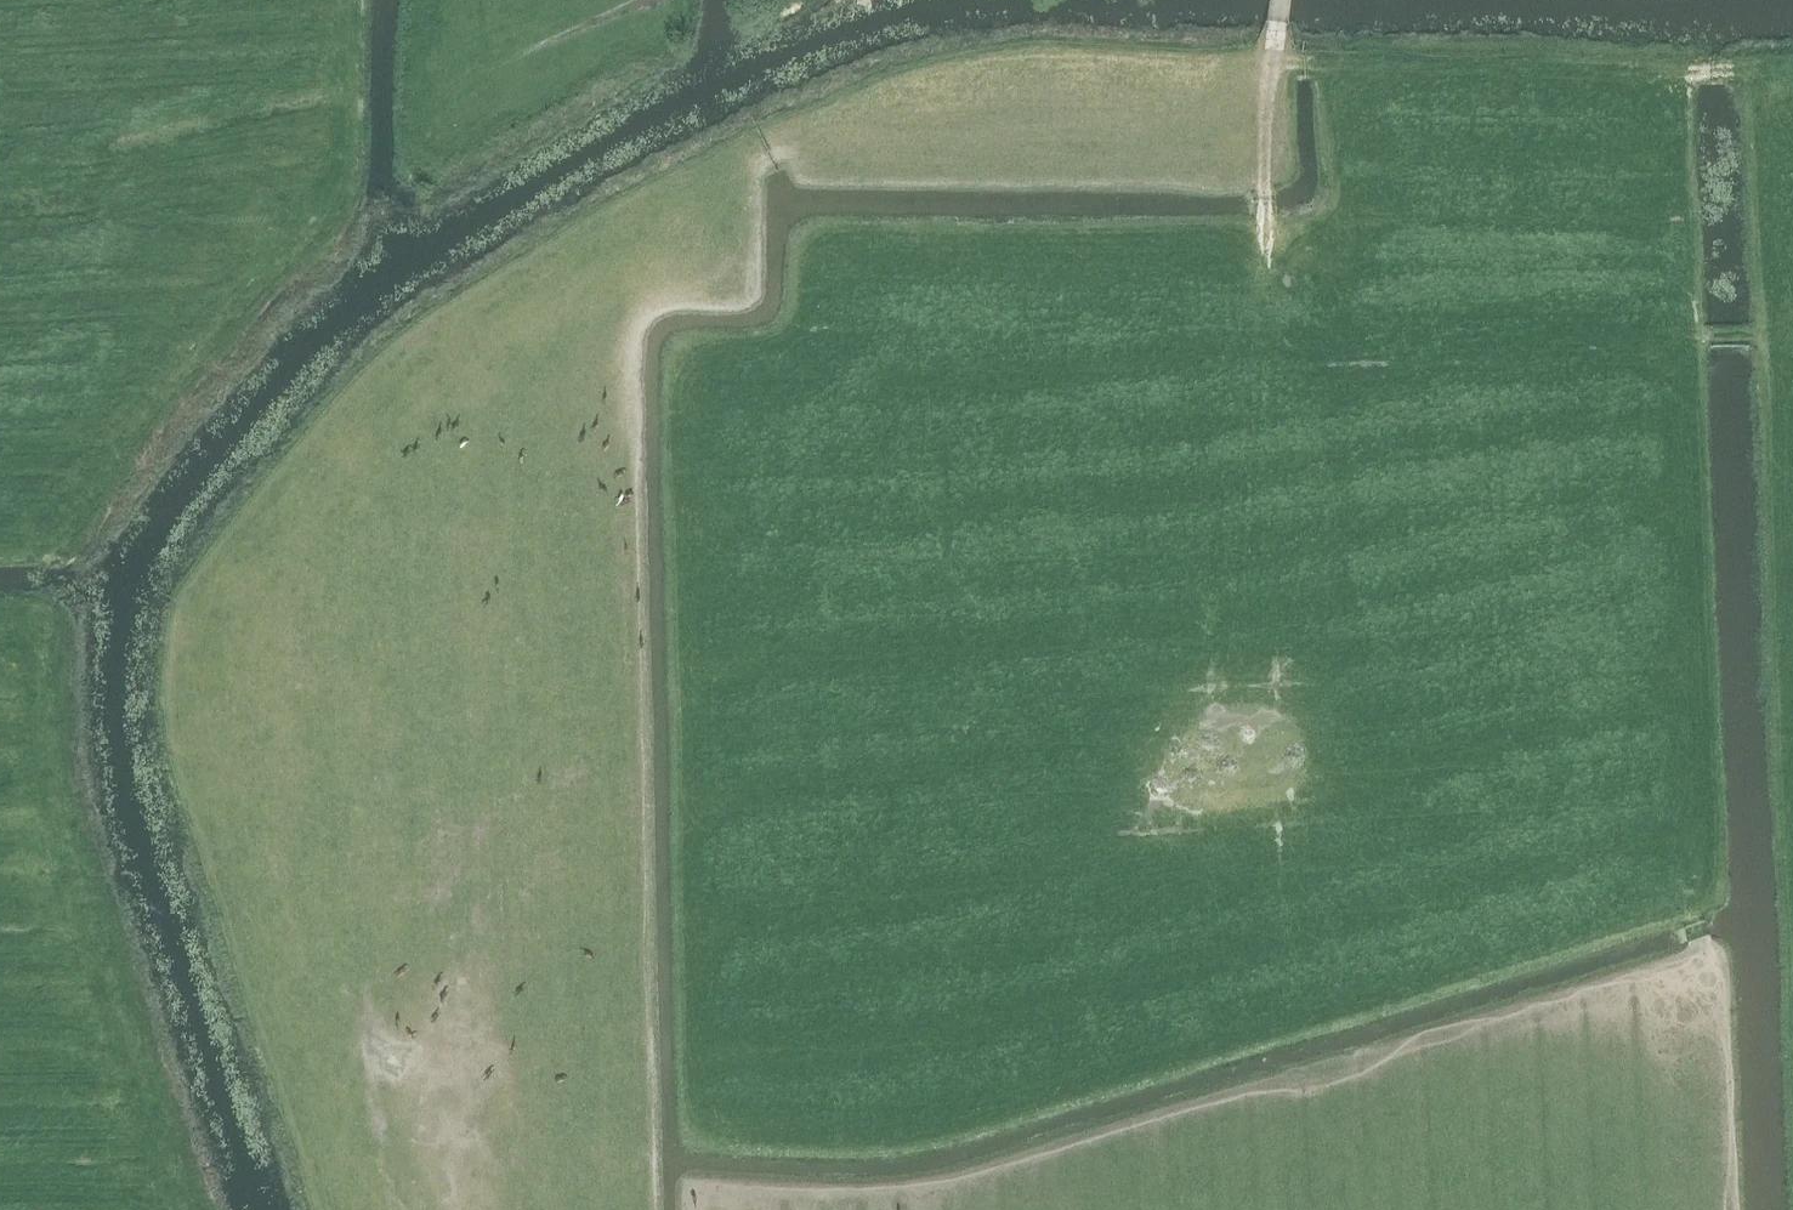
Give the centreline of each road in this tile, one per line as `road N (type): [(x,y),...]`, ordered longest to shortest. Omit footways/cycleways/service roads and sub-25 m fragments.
road 1 (track): [(1265,230),(1265,112),(1281,0)]

